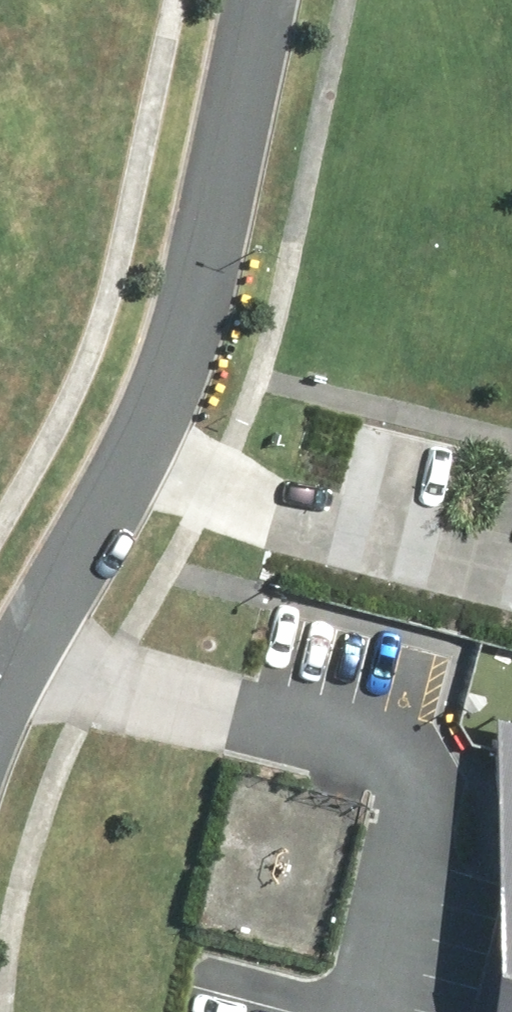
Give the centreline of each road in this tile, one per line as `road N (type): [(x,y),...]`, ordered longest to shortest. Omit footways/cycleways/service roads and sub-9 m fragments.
road 1 (residential): [(136,452),(192,310),(234,145),(254,0)]
road 2 (residential): [(136,452),(511,554)]
road 3 (residential): [(0,704),(136,452)]

